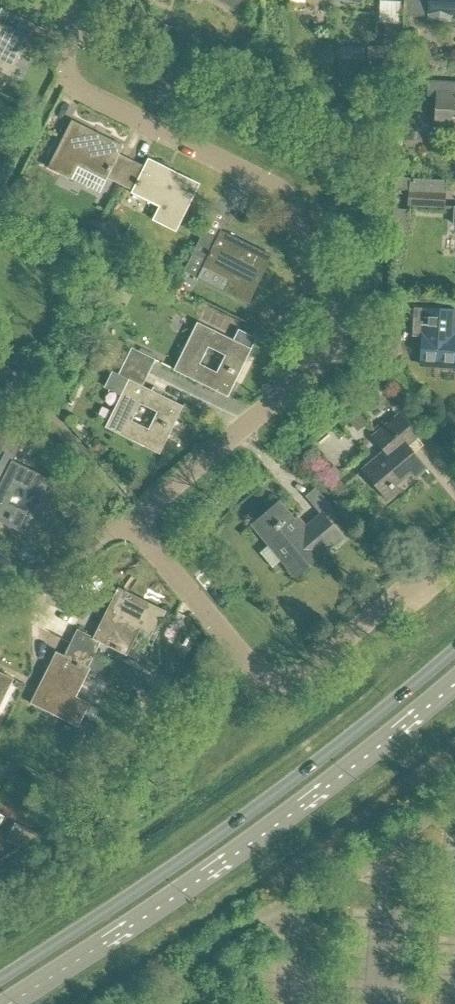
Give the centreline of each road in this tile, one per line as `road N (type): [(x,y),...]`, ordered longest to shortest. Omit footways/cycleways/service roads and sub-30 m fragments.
road 1 (residential): [(132,517),(317,365),(335,330),(288,202),(275,186),(80,86),(67,69),(78,22)]
road 2 (primary): [(454,650),(254,810),(0,979)]
road 3 (primary): [(11,1003),(320,794),(454,683)]
road 4 (residential): [(132,517),(247,662),(280,683),(311,668),(454,548)]
road 5 (residential): [(0,563),(48,581),(132,517)]

